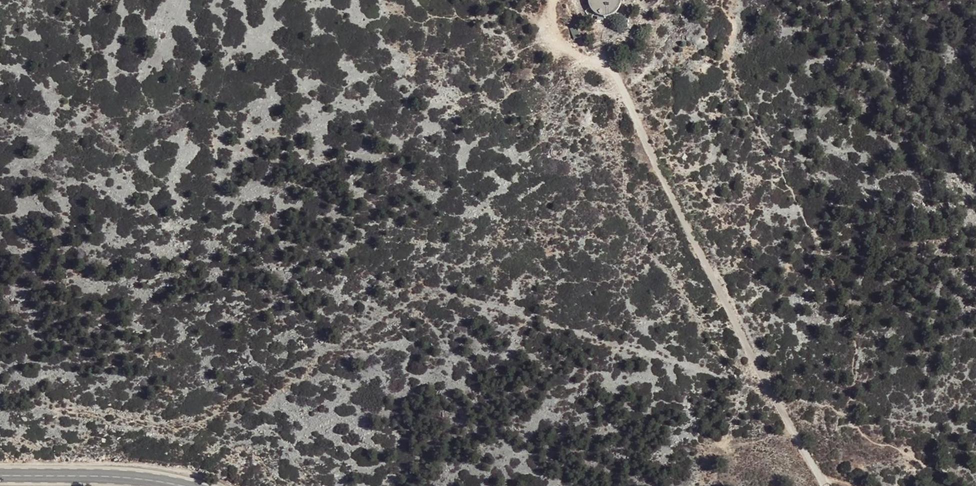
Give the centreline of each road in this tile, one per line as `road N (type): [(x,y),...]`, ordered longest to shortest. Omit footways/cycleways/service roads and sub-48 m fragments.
road 1 (primary): [(181,485),(0,476)]

